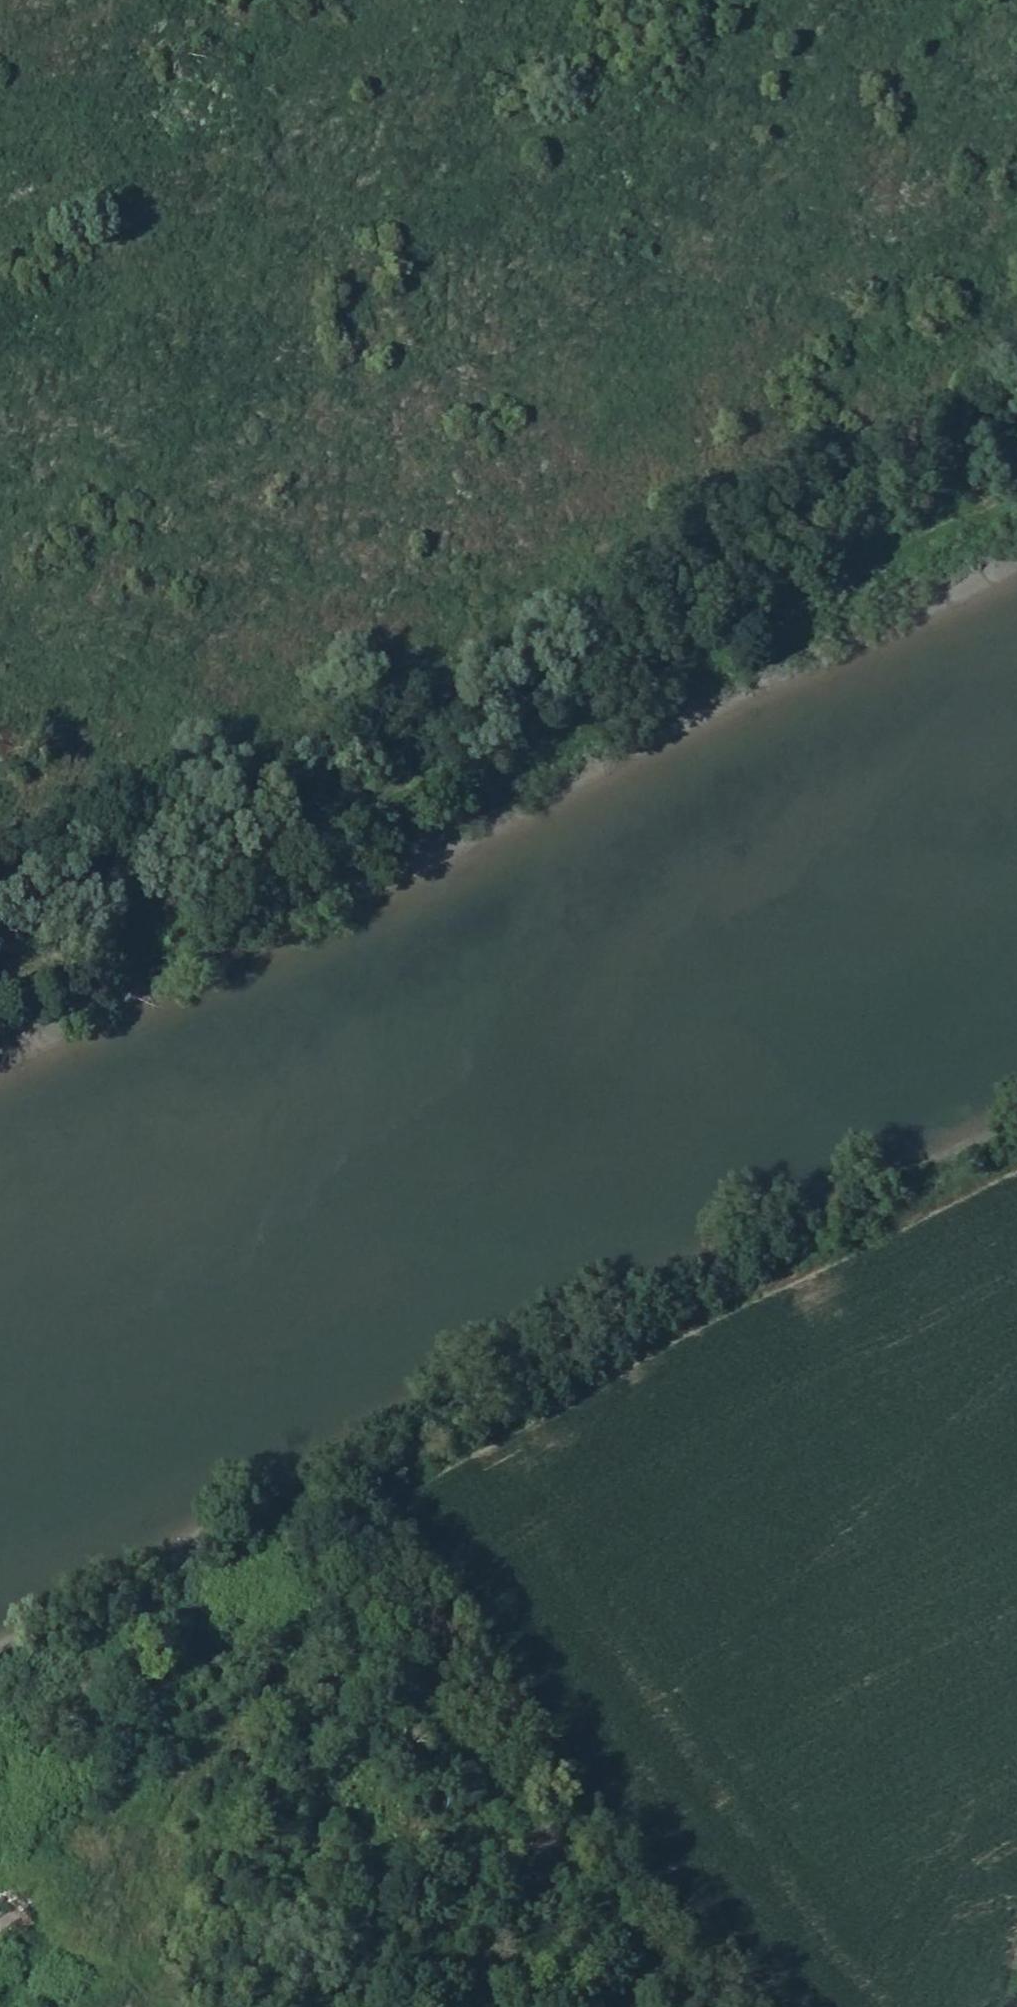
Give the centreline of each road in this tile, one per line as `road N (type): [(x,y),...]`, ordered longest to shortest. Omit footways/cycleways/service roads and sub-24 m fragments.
road 1 (track): [(0,969),(572,704),(1016,471)]

